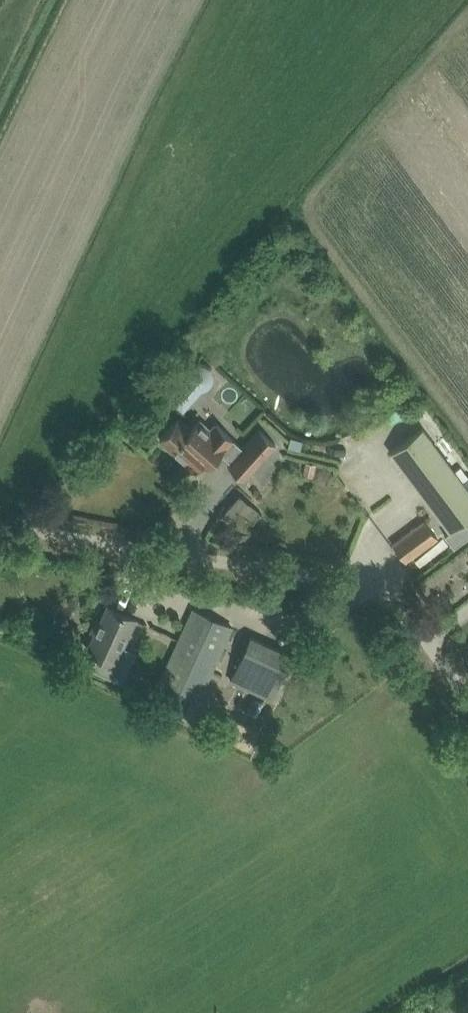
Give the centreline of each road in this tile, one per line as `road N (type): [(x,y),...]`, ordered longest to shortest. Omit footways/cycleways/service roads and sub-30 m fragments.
road 1 (unclassified): [(467,706),(408,625),(369,598),(322,581),(0,528)]

